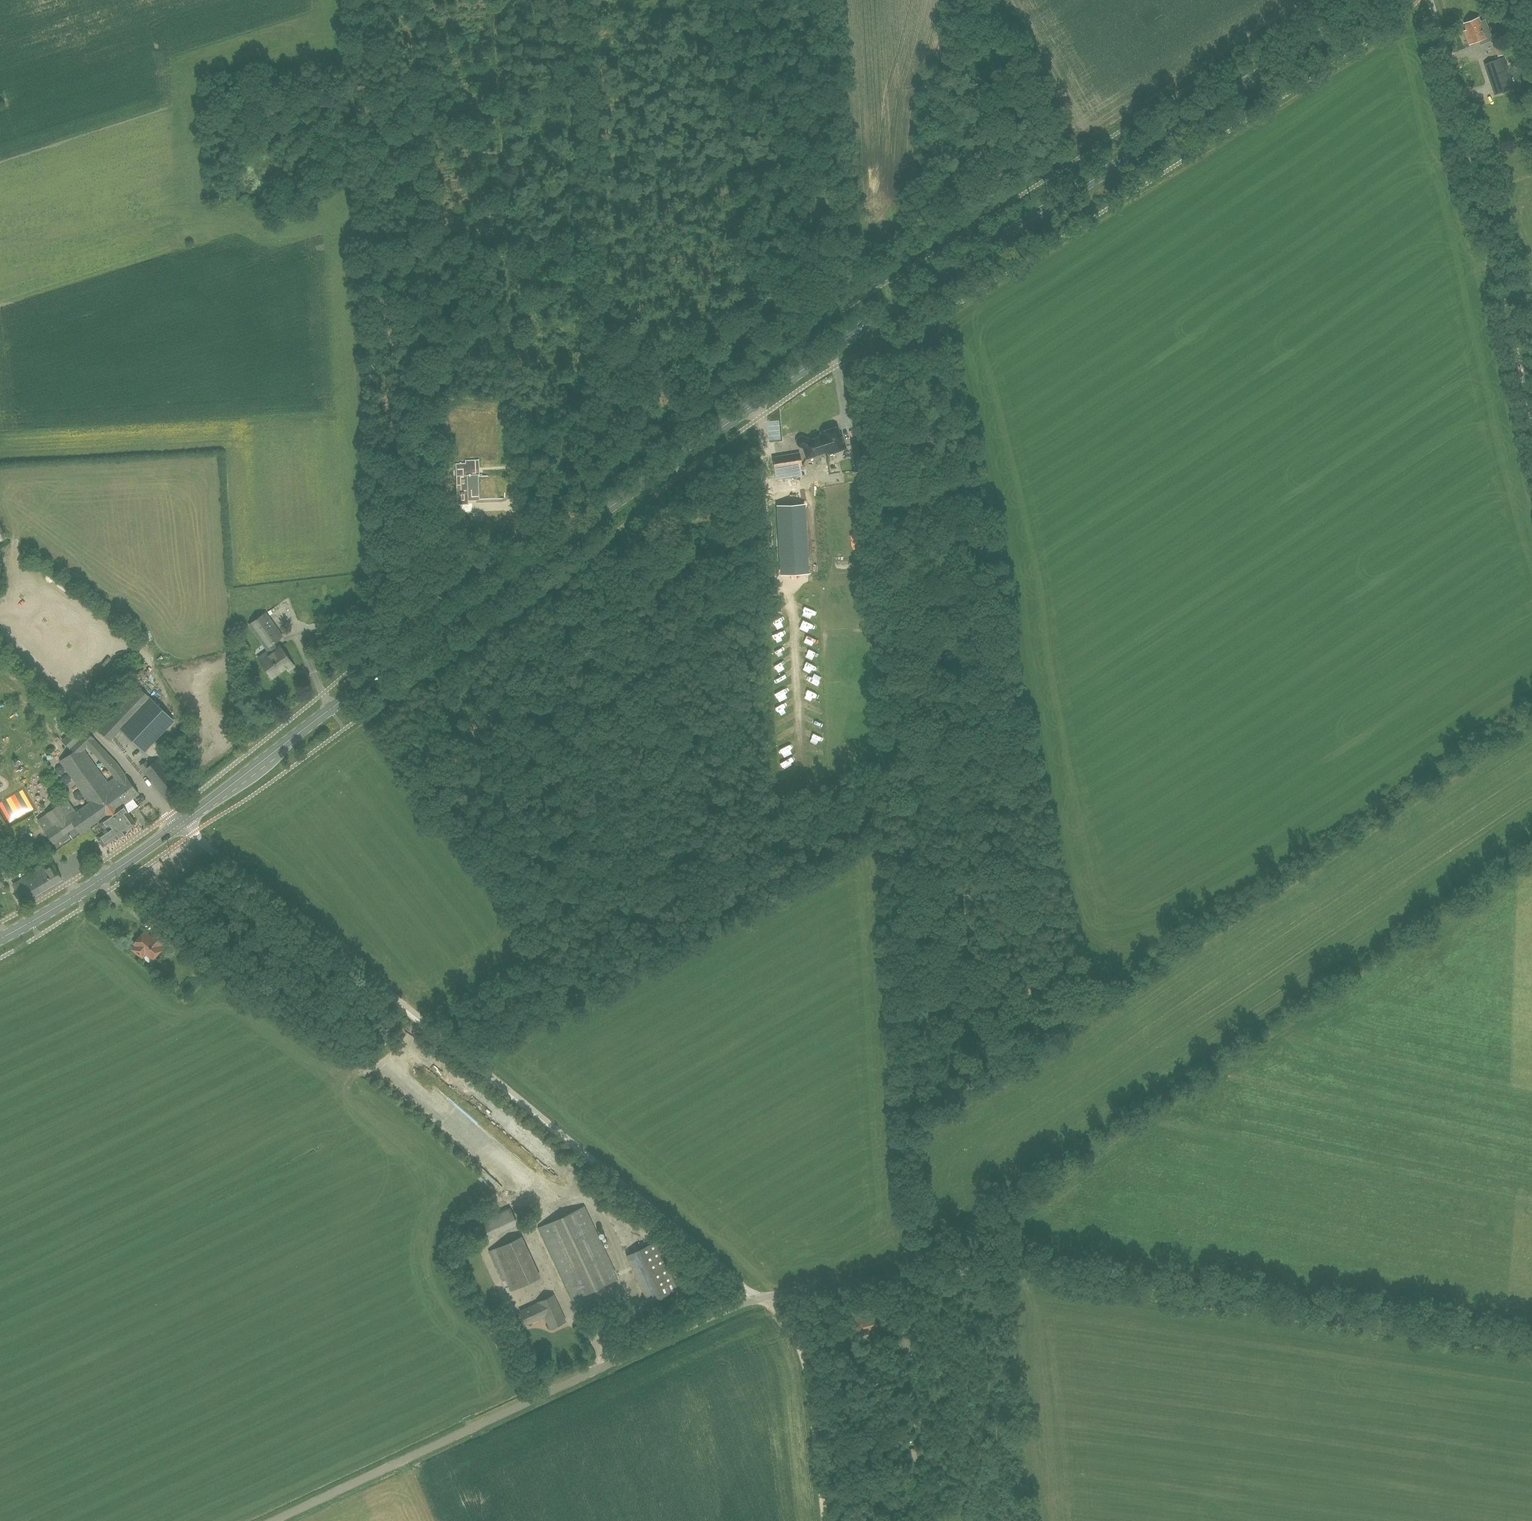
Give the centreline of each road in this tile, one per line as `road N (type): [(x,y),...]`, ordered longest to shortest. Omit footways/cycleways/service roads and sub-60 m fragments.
road 1 (primary): [(181,823),(914,292),(1377,0)]
road 2 (unclassified): [(274,1520),(734,1305),(787,1291),(983,1271),(1531,1347)]
road 3 (track): [(209,848),(761,1297)]
road 4 (track): [(1531,408),(1454,87)]
road 5 (unclassified): [(181,823),(0,632)]
road 6 (track): [(761,1297),(793,1333),(815,1377),(831,1520)]
road 7 (primary): [(0,940),(181,823)]

